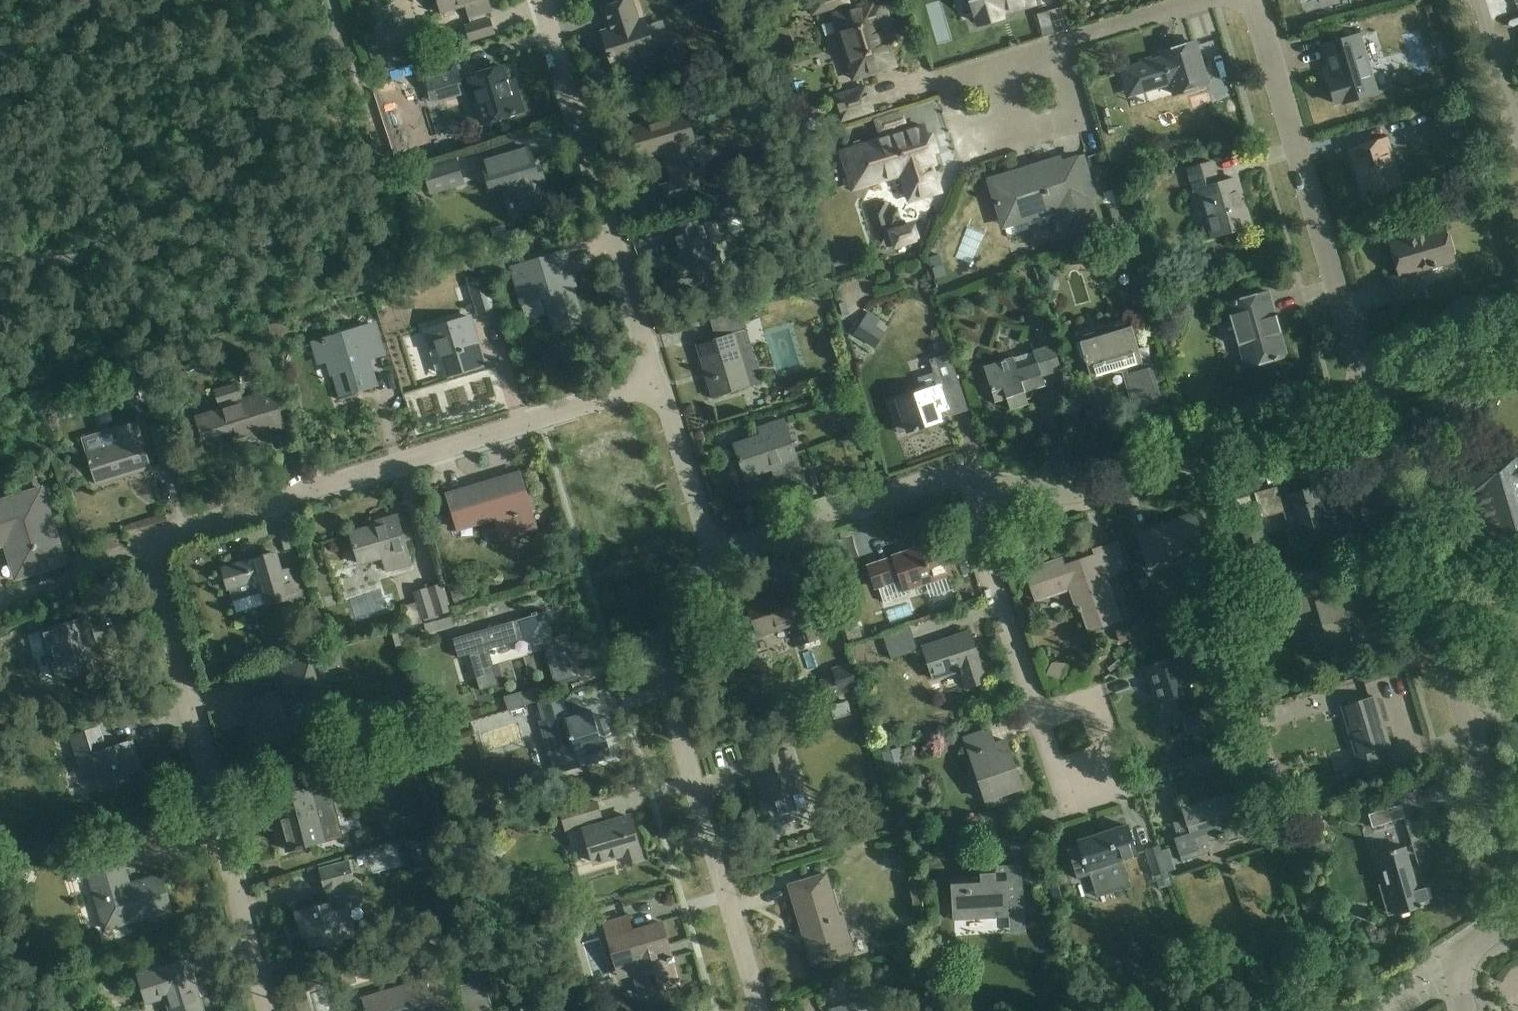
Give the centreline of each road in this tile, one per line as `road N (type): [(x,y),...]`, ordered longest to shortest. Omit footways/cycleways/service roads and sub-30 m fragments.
road 1 (residential): [(266,1010),(157,561),(168,536),(661,385)]
road 2 (residential): [(1517,861),(1501,838),(1365,400)]
road 3 (residential): [(761,1010),(669,693),(669,633),(714,551)]
road 4 (residential): [(1365,400),(1251,0)]
road 5 (residential): [(661,385),(545,0)]
road 6 (residential): [(983,478),(1091,486),(1365,400)]
road 7 (residential): [(714,551),(935,476),(983,478)]
road 8 (residential): [(983,478),(982,516),(1041,715)]
road 9 (unclassified): [(1061,787),(1114,772),(1092,700),(1041,715)]
road 10 (residential): [(714,551),(661,385)]
road 11 (residential): [(1054,48),(1212,0)]
road 12 (residential): [(1025,130),(1004,63),(1054,48)]
road 13 (residential): [(1025,130),(1074,115),(1054,48)]

